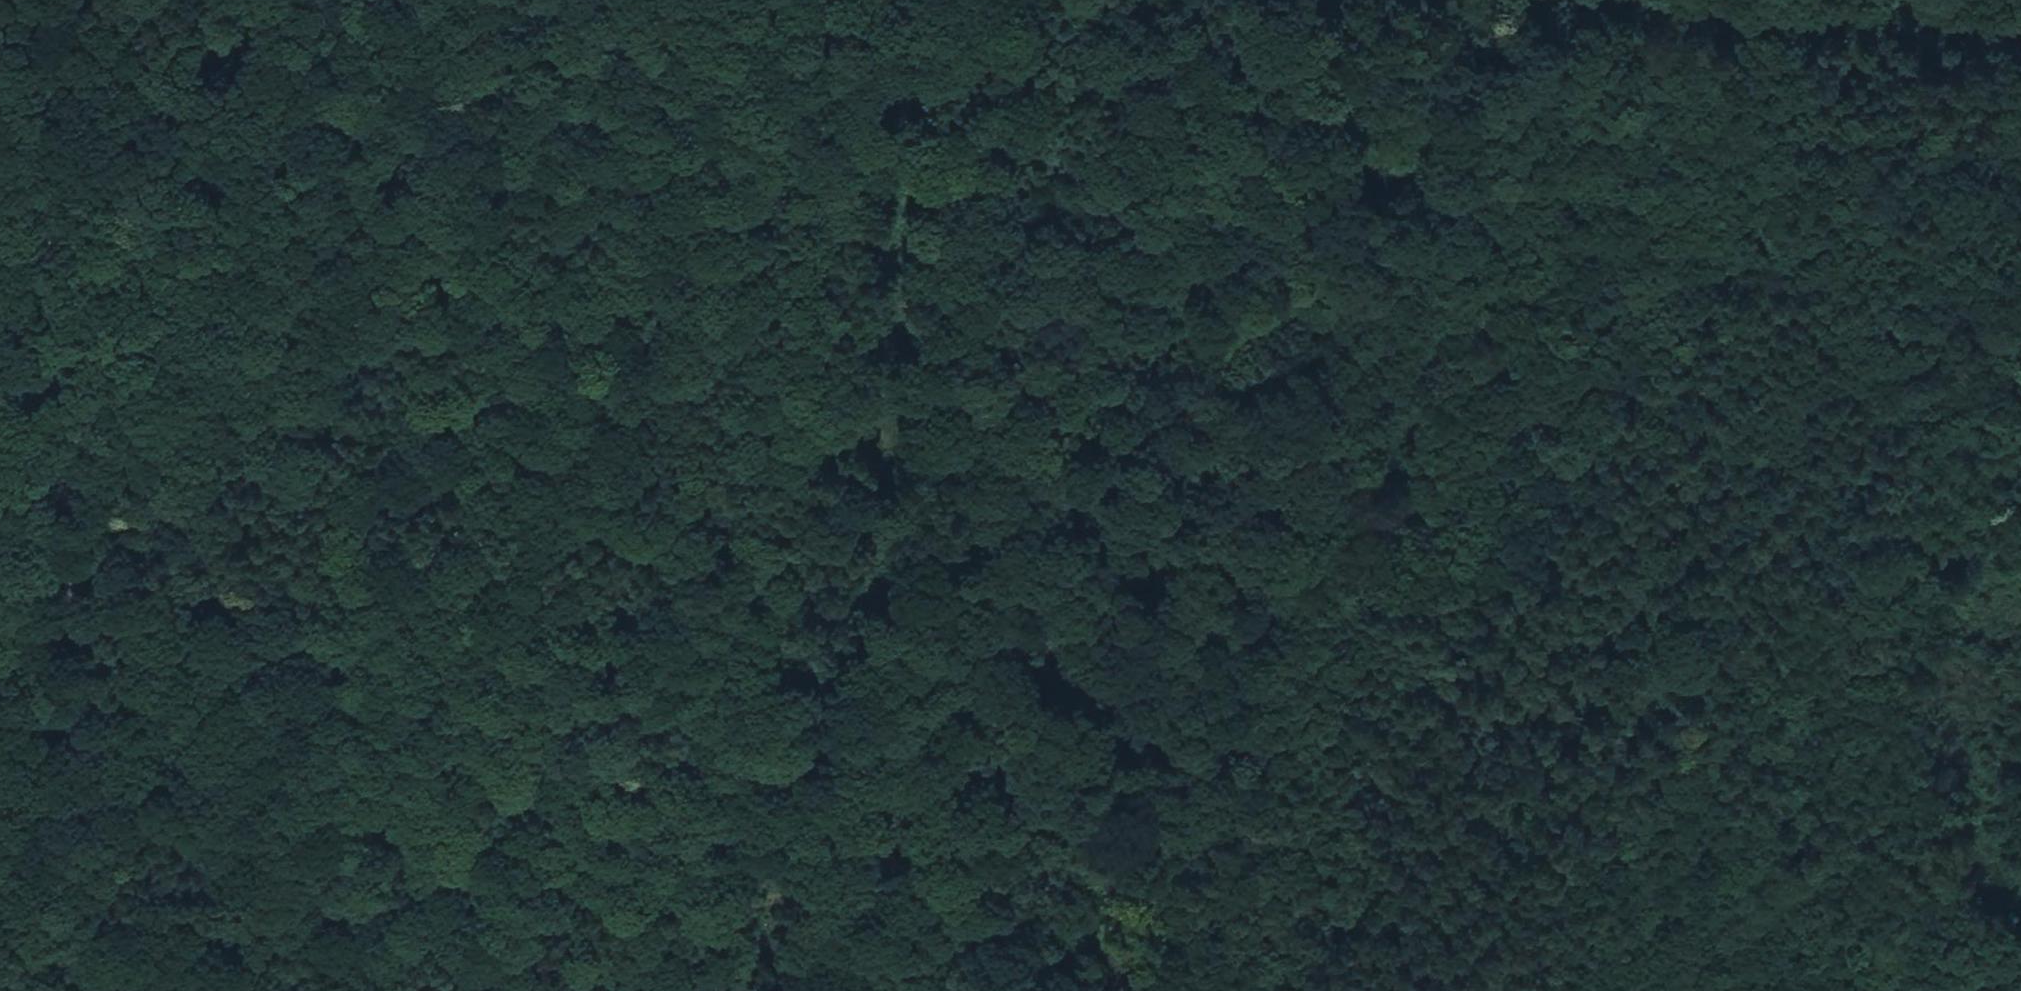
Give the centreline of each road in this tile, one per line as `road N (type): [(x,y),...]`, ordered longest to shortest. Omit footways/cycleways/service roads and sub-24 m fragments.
road 1 (track): [(0,577),(295,202),(317,165),(376,0)]
road 2 (track): [(44,515),(60,221),(42,71),(0,0)]

